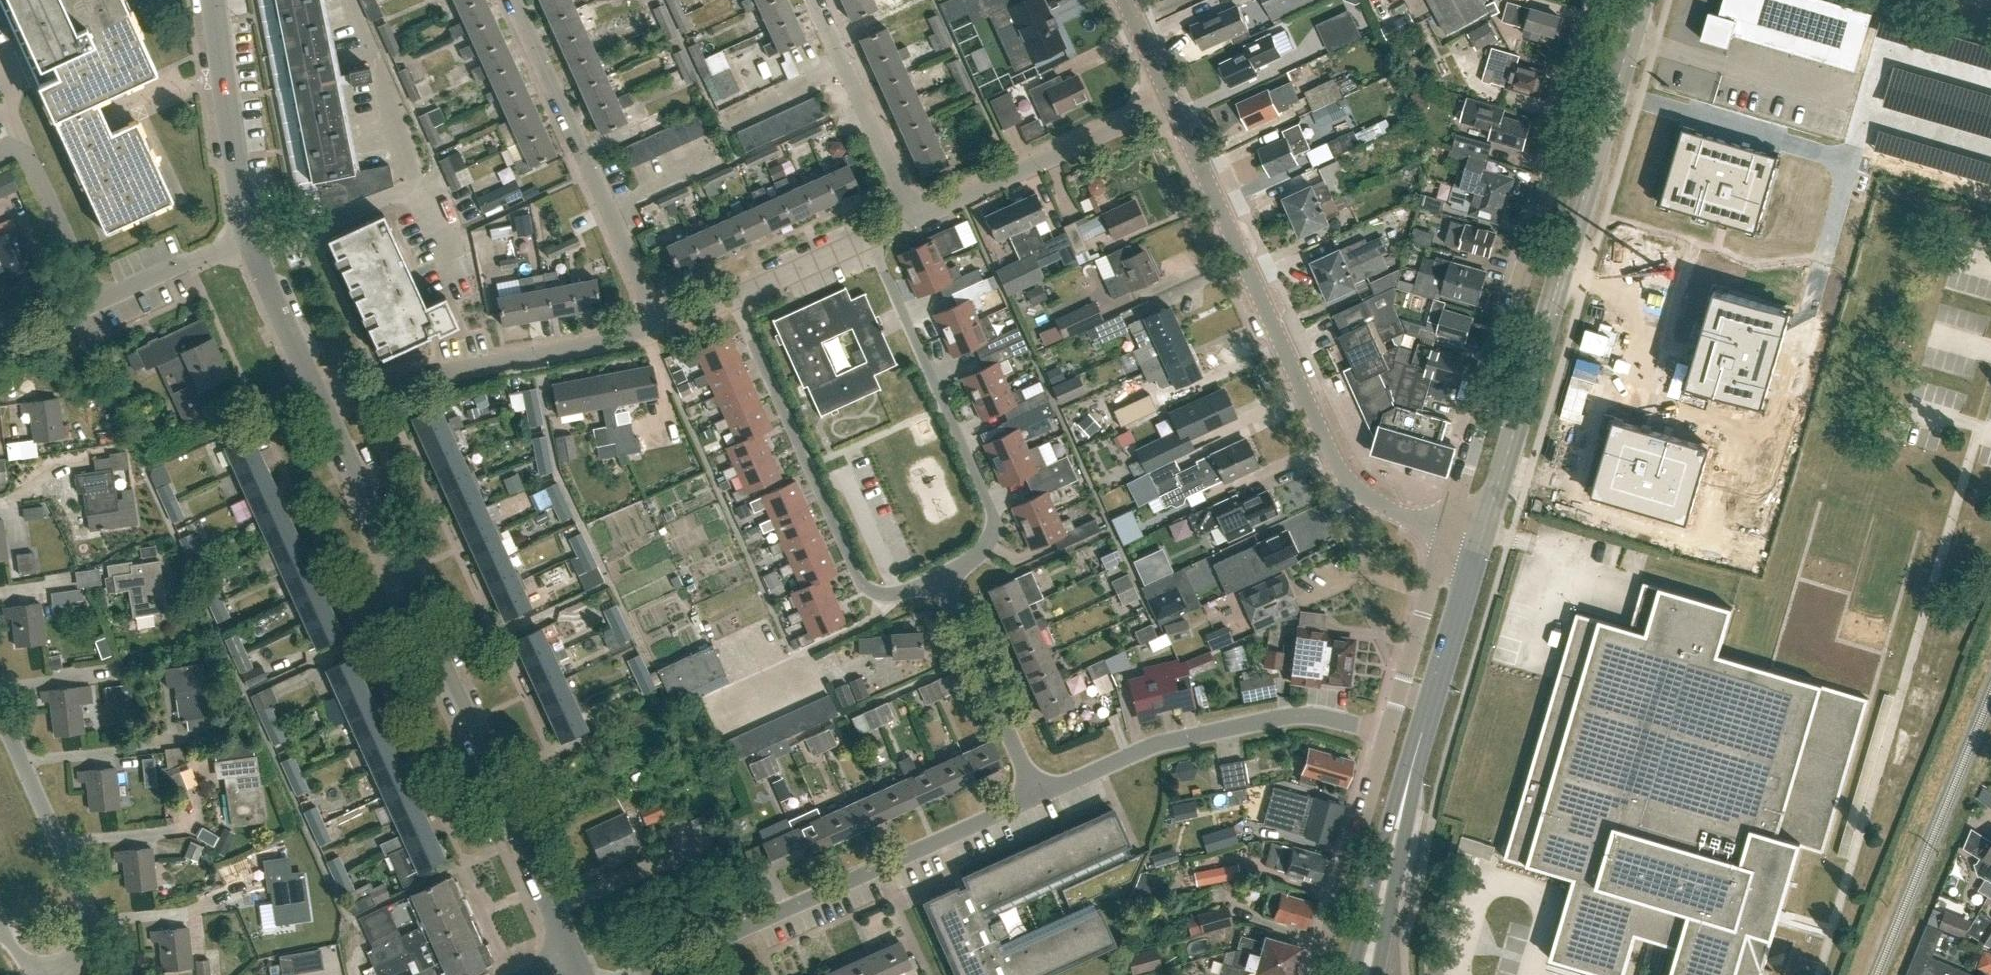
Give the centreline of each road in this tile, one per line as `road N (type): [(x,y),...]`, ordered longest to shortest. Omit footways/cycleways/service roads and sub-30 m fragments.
road 1 (unclassified): [(572,952),(322,405)]
road 2 (secondary): [(1483,535),(1642,0)]
road 3 (residential): [(1605,0),(1449,528)]
road 4 (unclassified): [(1449,528),(1383,506),(1347,482),(1172,99)]
road 5 (residential): [(640,974),(1036,799)]
road 6 (residential): [(730,295),(858,575),(876,591),(942,587)]
road 7 (residential): [(942,587),(993,535),(990,505),(871,241)]
road 8 (residential): [(1036,799),(1160,741),(1285,715),(1388,733)]
road 9 (residential): [(660,322),(511,0)]
road 10 (residential): [(322,405),(358,389),(626,336),(660,322)]
road 11 (residential): [(63,974),(82,950),(85,896),(0,709)]
road 12 (residential): [(916,219),(1172,99)]
road 13 (secondary): [(1409,780),(1483,535)]
road 14 (residential): [(1388,733),(1318,974)]
road 15 (residential): [(916,219),(816,0)]
road 16 (unclassified): [(245,236),(214,0)]
road 17 (residential): [(1036,799),(942,587)]
road 18 (residential): [(1449,528),(1388,733)]
road 19 (secondary): [(1409,780),(1388,824),(1351,974)]
road 20 (secondary): [(1377,974),(1409,780)]
road 21 (residential): [(93,302),(34,166),(17,150),(0,149)]
road 22 (unclassified): [(322,405),(245,236)]
road 23 (residential): [(93,302),(245,236)]
road 24 (residential): [(730,295),(871,241)]

